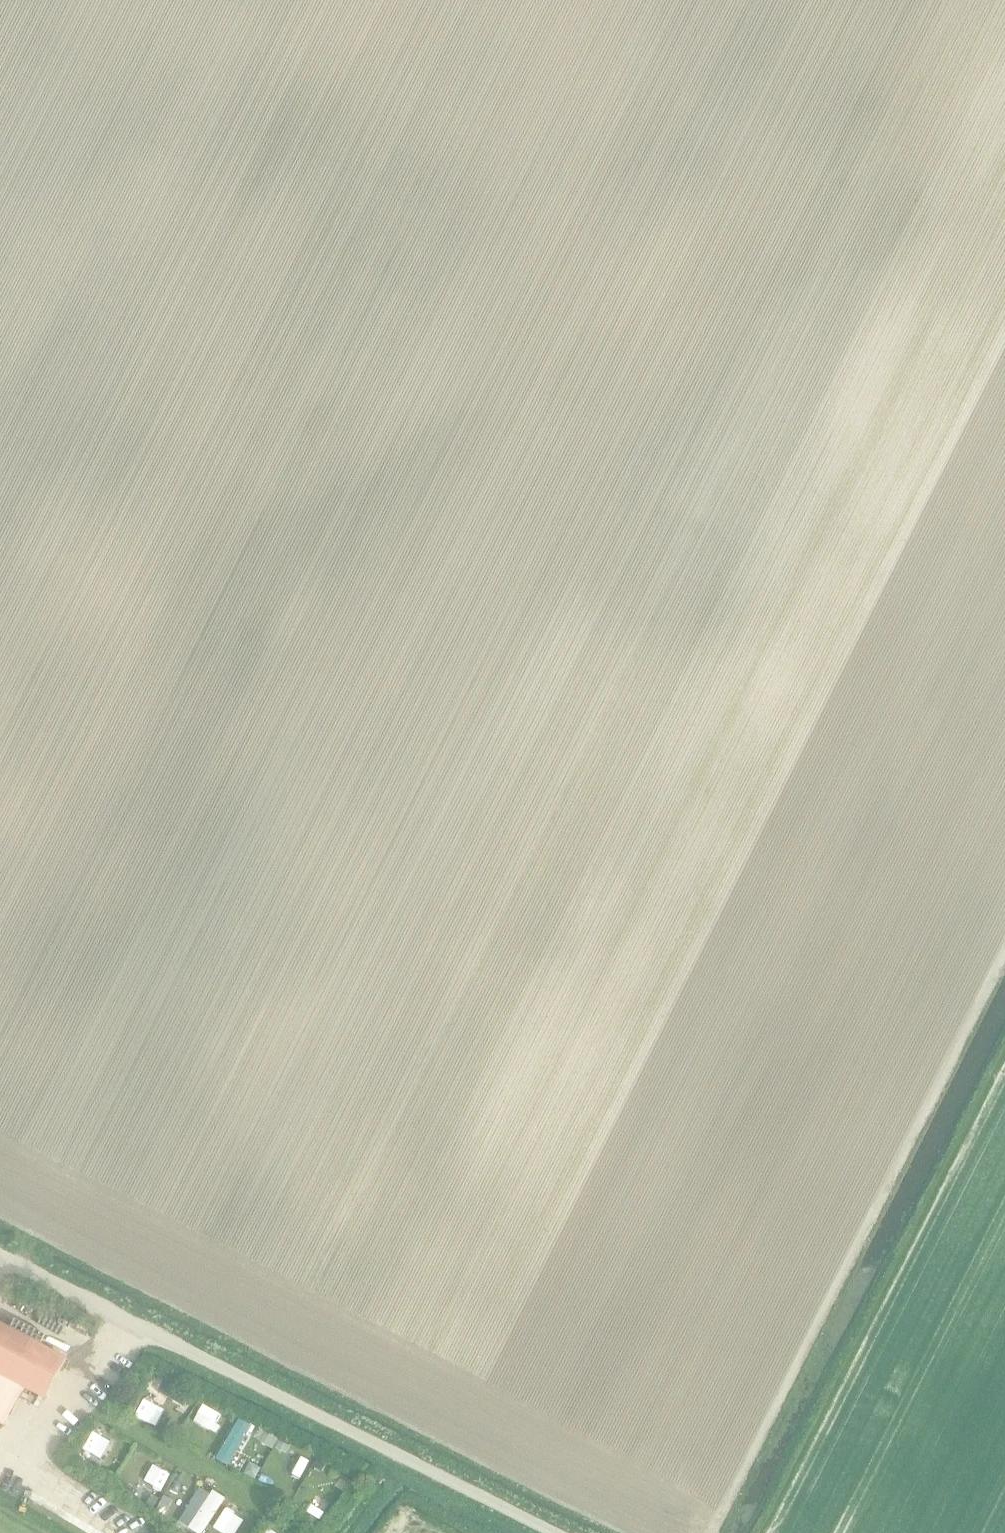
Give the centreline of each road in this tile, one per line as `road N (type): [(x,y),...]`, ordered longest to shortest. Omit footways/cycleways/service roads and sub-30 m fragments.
road 1 (unclassified): [(546,1532),(121,1320)]
road 2 (residential): [(99,1353),(26,1470)]
road 3 (unclassified): [(121,1320),(0,1261)]

